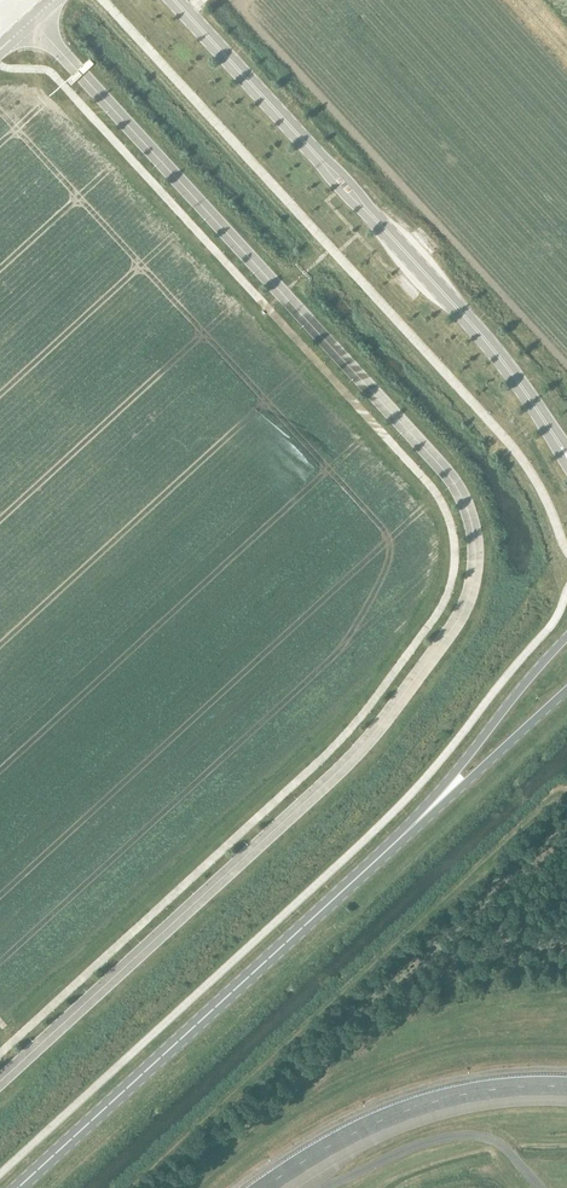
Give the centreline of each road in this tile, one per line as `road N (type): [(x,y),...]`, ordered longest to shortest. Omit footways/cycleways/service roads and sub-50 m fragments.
road 1 (unclassified): [(0,1086),(368,741),(452,630),(479,576),(463,501),(436,459),(33,20)]
road 2 (secondary): [(18,1187),(406,832)]
road 3 (secondary): [(566,637),(406,832)]
road 4 (tertiary): [(378,224),(540,415)]
road 5 (secondary): [(406,832),(566,691)]
road 6 (tertiary): [(175,0),(314,154)]

